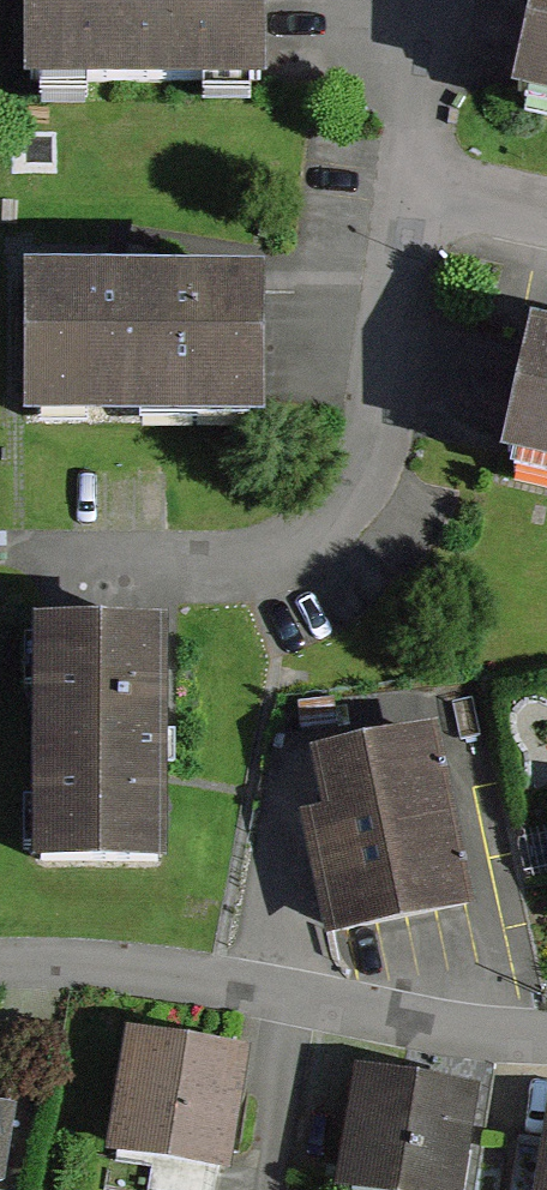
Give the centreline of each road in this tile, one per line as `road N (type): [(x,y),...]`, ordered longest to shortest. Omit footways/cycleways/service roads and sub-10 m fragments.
road 1 (residential): [(0,965),(213,976),(546,1037)]
road 2 (residential): [(206,567),(289,556),(333,532),(357,497),(408,187)]
road 3 (residential): [(408,187),(413,0)]
road 4 (residential): [(408,187),(546,220)]

